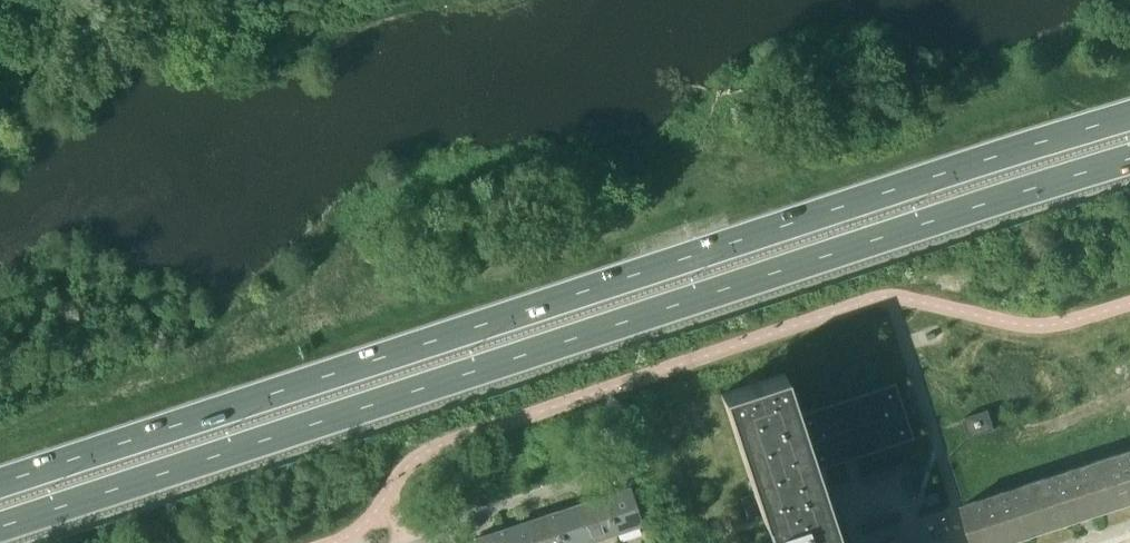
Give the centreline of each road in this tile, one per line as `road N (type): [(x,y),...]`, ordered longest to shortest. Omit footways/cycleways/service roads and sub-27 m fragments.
road 1 (trunk): [(0,527),(1129,158)]
road 2 (trunk): [(1129,115),(0,482)]

